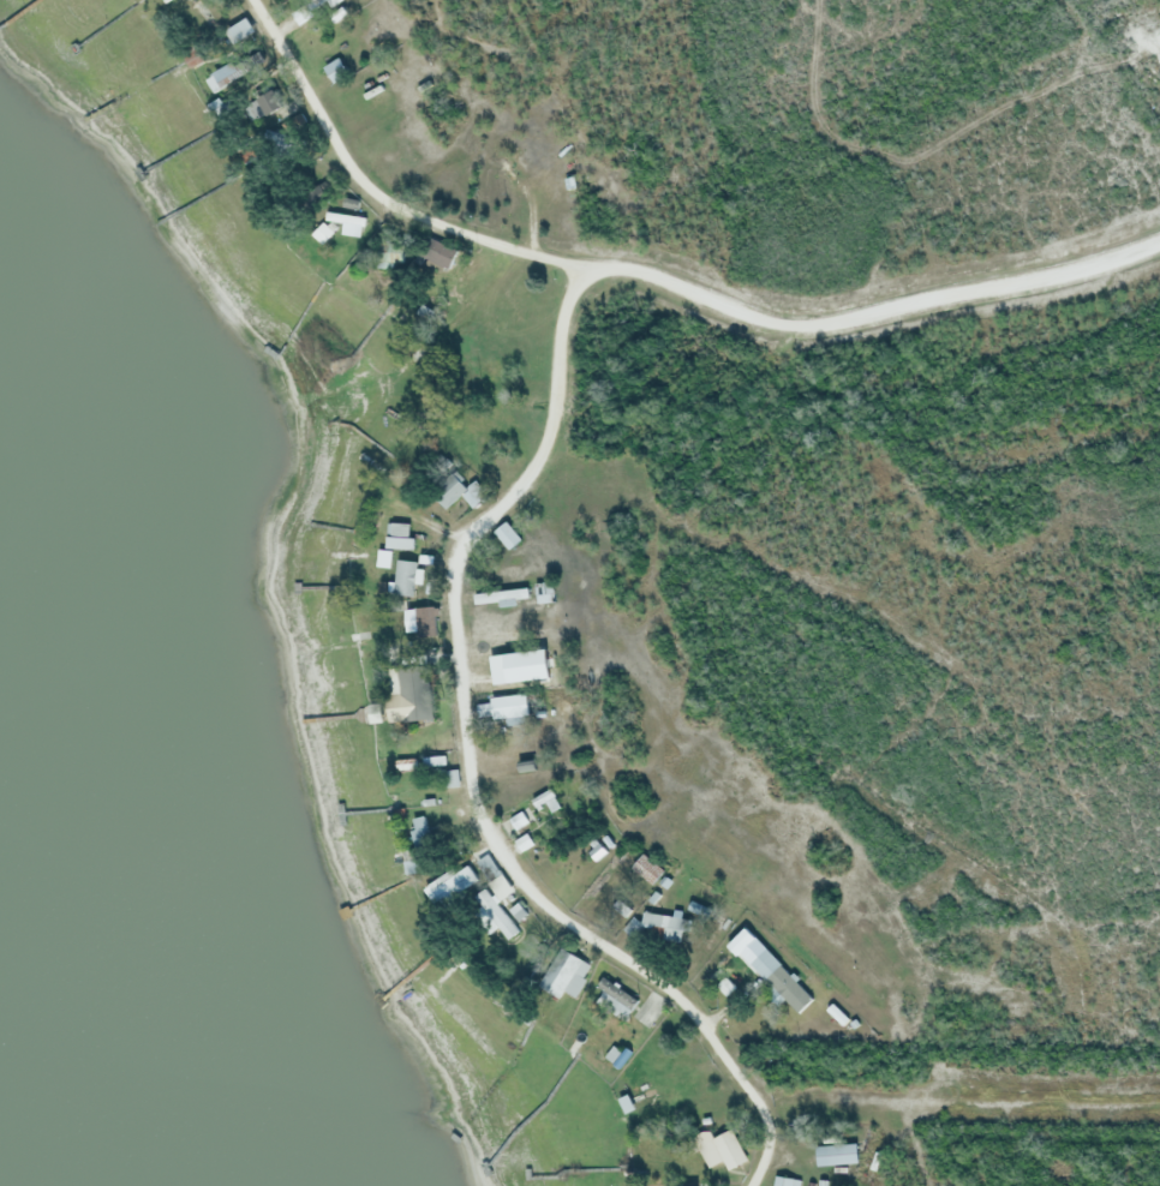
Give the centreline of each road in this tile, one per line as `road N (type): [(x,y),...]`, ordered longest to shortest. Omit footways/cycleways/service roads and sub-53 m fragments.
road 1 (residential): [(756,1185),(776,1134),(701,1018),(544,905),(482,811),(459,582),(476,538),(525,489),(551,442),(563,399),(566,329),(584,274)]
road 2 (residential): [(1159,243),(1102,268),(849,324),(772,322),(640,271),(584,274)]
road 3 (residential): [(584,274),(409,215),(382,196),(358,173),(257,0)]

